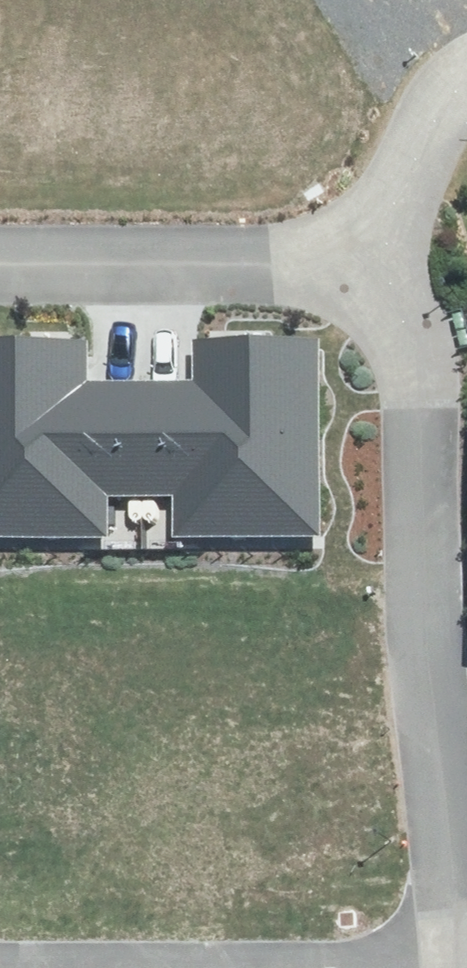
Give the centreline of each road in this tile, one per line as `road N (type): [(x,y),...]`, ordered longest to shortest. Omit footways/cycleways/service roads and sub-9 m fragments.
road 1 (residential): [(0,944),(443,943)]
road 2 (residential): [(409,282),(431,699)]
road 3 (residential): [(0,279),(409,282)]
road 4 (residential): [(409,282),(404,167),(423,101),(448,59),(466,47)]
road 5 (residential): [(431,699),(443,943)]

